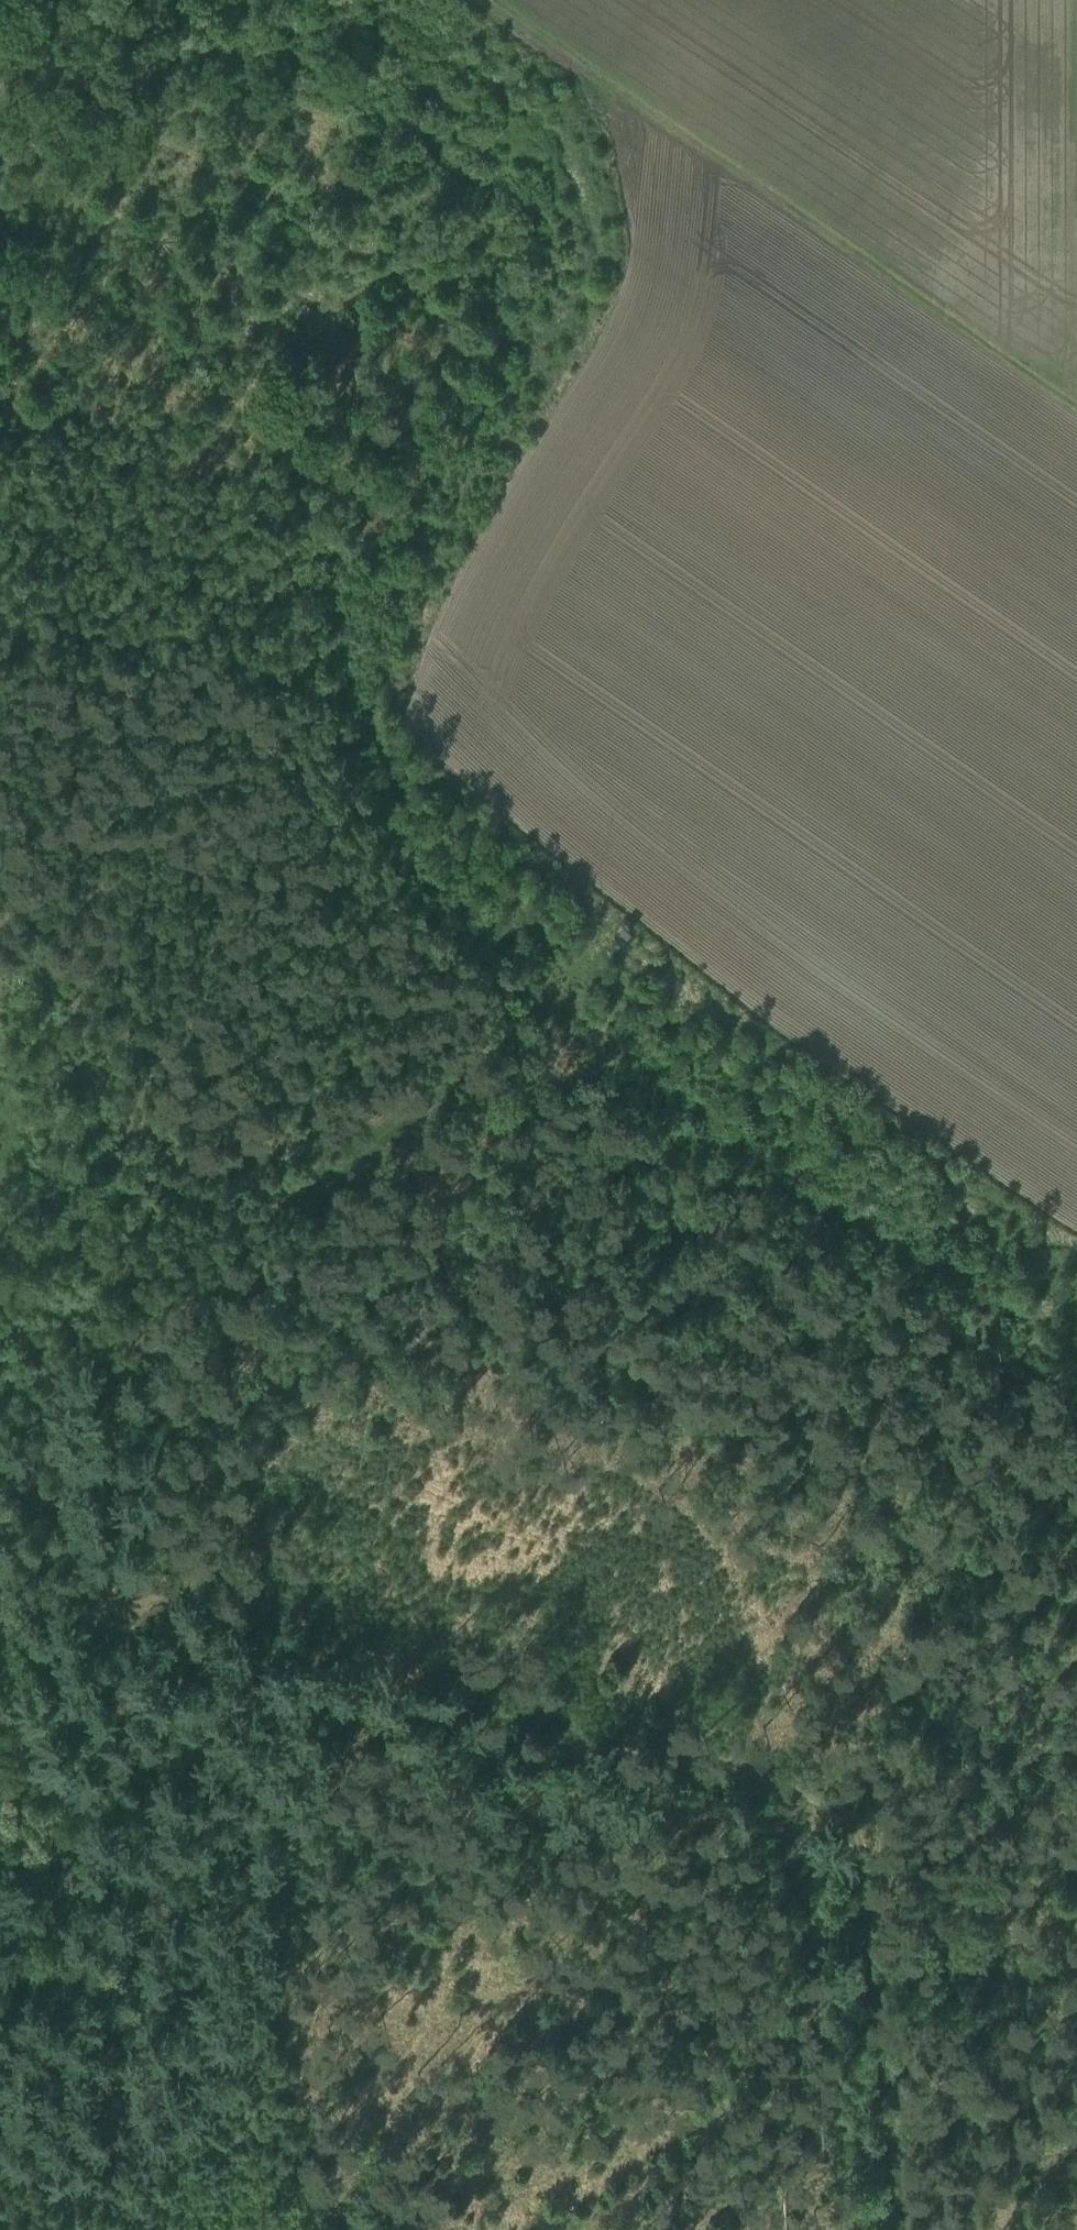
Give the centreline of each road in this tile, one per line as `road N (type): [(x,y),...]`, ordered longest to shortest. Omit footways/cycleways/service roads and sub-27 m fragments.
road 1 (track): [(491,0),(1076,413)]

